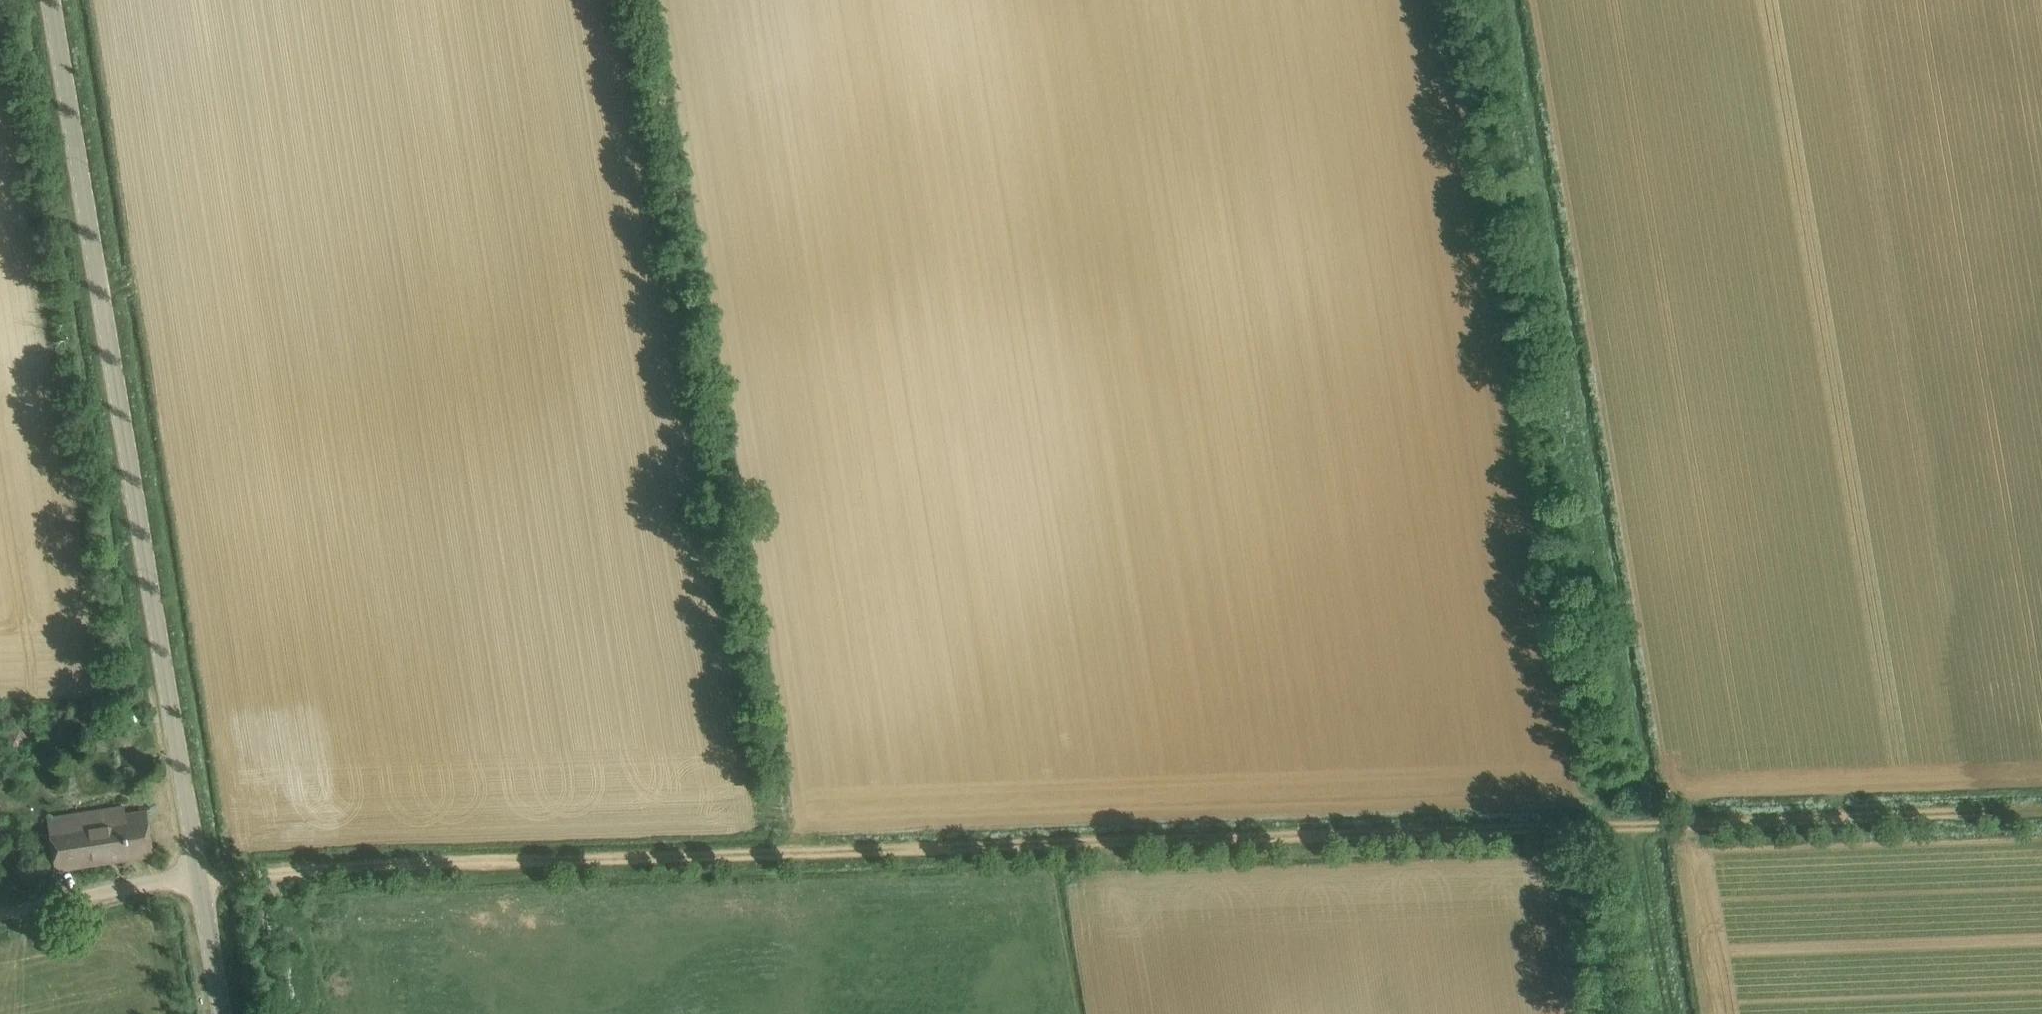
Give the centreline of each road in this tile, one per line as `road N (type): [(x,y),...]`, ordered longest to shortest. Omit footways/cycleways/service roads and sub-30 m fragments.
road 1 (track): [(198,870),(2041,809)]
road 2 (tertiary): [(198,870),(45,0)]
road 3 (unclassified): [(0,912),(198,870)]
road 4 (tertiary): [(222,1013),(198,870)]

